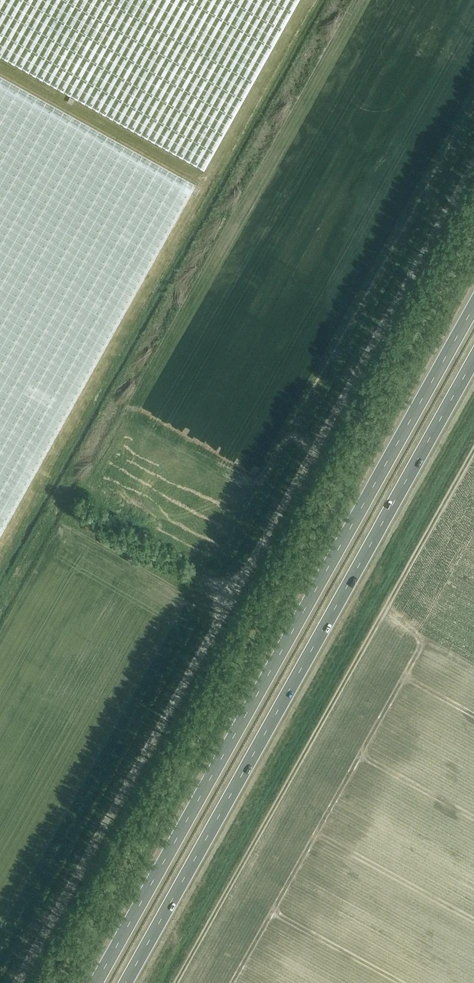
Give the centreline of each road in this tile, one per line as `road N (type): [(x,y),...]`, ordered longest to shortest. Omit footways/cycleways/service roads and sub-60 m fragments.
road 1 (unclassified): [(17,982),(473,163)]
road 2 (trunk): [(473,306),(96,982)]
road 3 (trunk): [(125,982),(473,358)]

